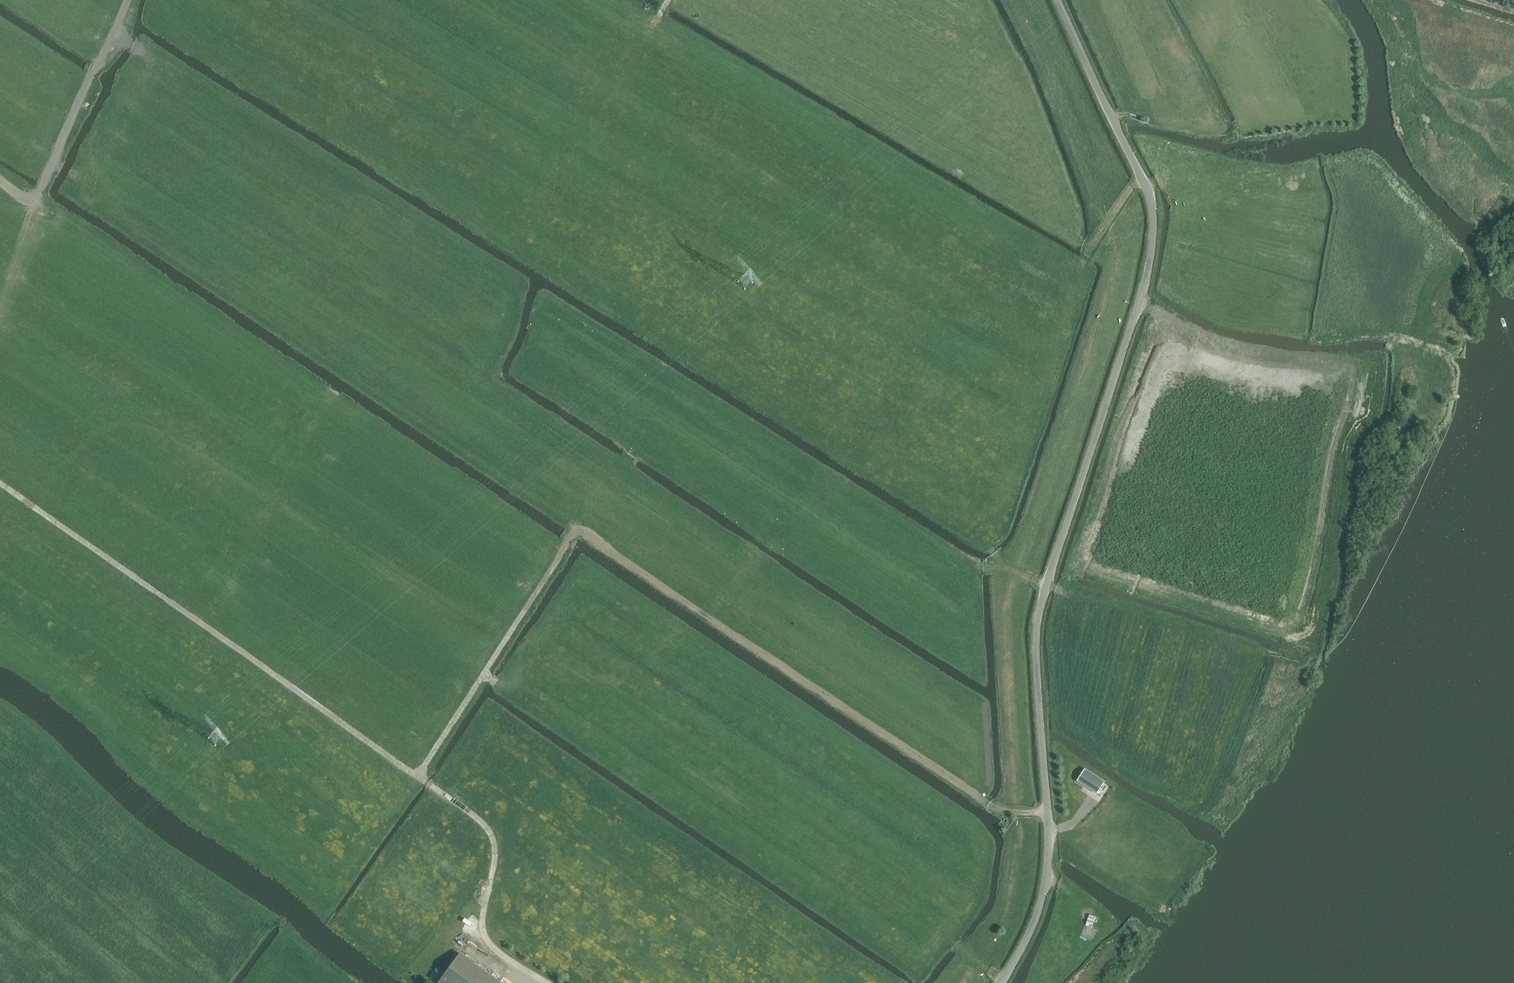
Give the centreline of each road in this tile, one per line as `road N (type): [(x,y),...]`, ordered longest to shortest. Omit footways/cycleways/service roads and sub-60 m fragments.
road 1 (track): [(0,482),(418,776),(577,530),(981,799),(1002,811),(1048,812)]
road 2 (unclassified): [(1002,982),(1038,916),(1046,876),(1035,640),(1145,285),(1155,228),(1147,188),(1060,0)]
road 3 (track): [(418,776),(494,837),(484,936),(546,982)]
road 4 (track): [(37,195),(127,0)]

